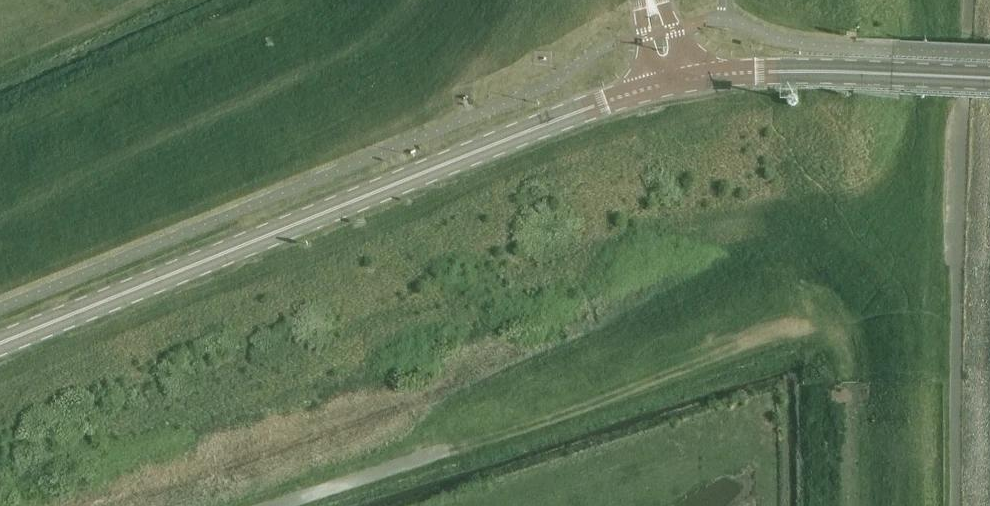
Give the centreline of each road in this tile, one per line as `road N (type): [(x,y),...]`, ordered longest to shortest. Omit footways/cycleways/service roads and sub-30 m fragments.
road 1 (secondary): [(0,343),(495,144),(672,83)]
road 2 (secondary): [(989,79),(769,71),(672,83)]
road 3 (track): [(848,320),(853,505)]
road 4 (unclassified): [(285,505),(455,450)]

